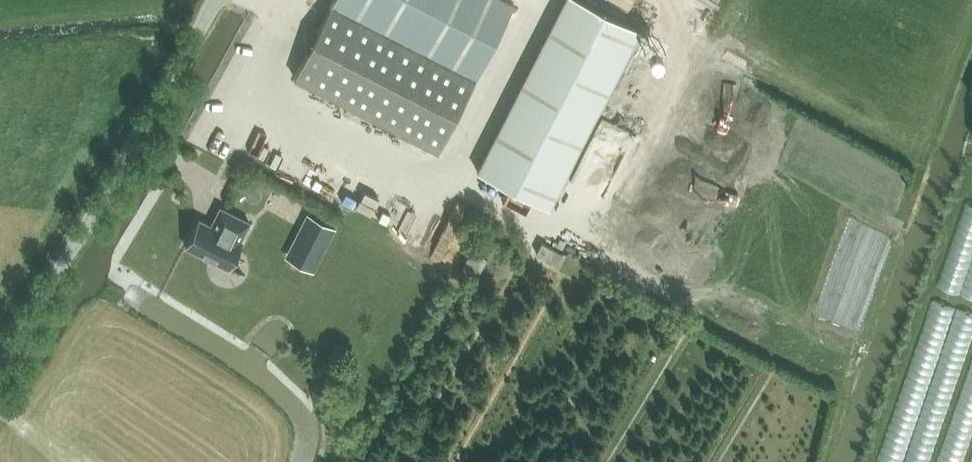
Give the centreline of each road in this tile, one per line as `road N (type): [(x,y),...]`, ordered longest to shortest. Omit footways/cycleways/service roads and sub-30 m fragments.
road 1 (unclassified): [(0,366),(141,148),(222,0)]

